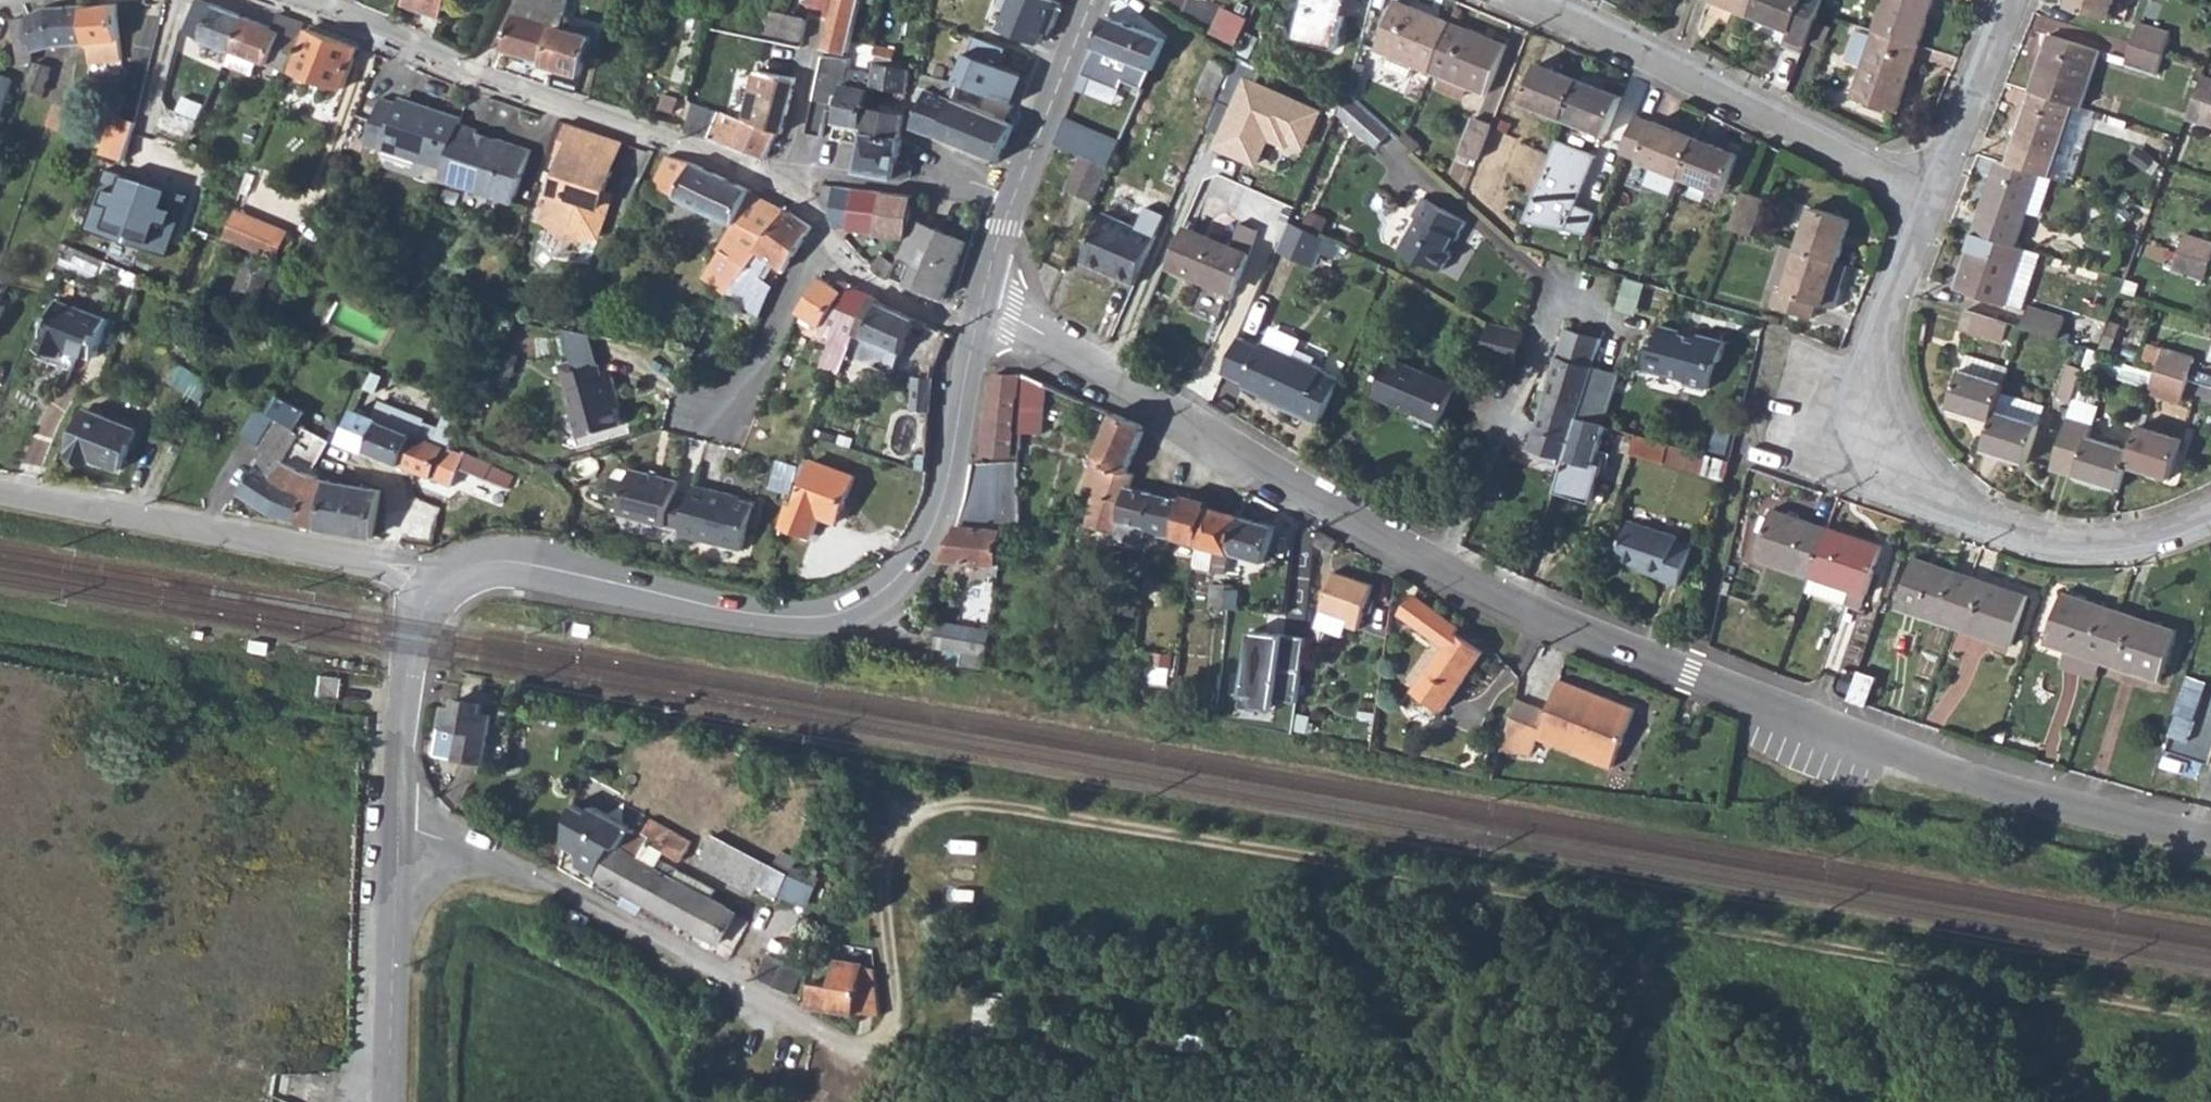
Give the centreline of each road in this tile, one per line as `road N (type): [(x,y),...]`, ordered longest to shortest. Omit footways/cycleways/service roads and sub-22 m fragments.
road 1 (track): [(2210,1022),(969,806),(917,823),(888,862),(886,937),(898,1018),(886,1040),(841,1054)]
road 2 (residential): [(2210,837),(1961,778),(1435,568),(980,297)]
road 3 (tertiary): [(436,589),(464,569),(497,561),(772,619),(833,615),(857,604),(897,579),(939,513),(975,322)]
road 4 (residential): [(267,0),(378,36),(477,82),(783,181)]
road 5 (residential): [(397,823),(481,856),(841,1054)]
road 6 (tertiary): [(436,589),(379,564),(0,493)]
road 7 (residential): [(1934,199),(1540,0)]
road 8 (residential): [(2210,513),(2136,540),(2023,535),(1971,512),(1918,460),(1895,423)]
road 9 (tertiary): [(390,1101),(397,823)]
road 10 (residential): [(783,181),(845,266),(872,289),(975,322)]
road 11 (tertiary): [(397,823),(406,675),(416,627),(436,589)]
road 12 (residential): [(1895,423),(1881,377),(1886,336),(1934,199)]
road 13 (residential): [(783,181),(972,182),(1011,197)]
road 14 (residential): [(1934,199),(2012,0)]
road 15 (tertiary): [(1011,197),(1091,0)]

